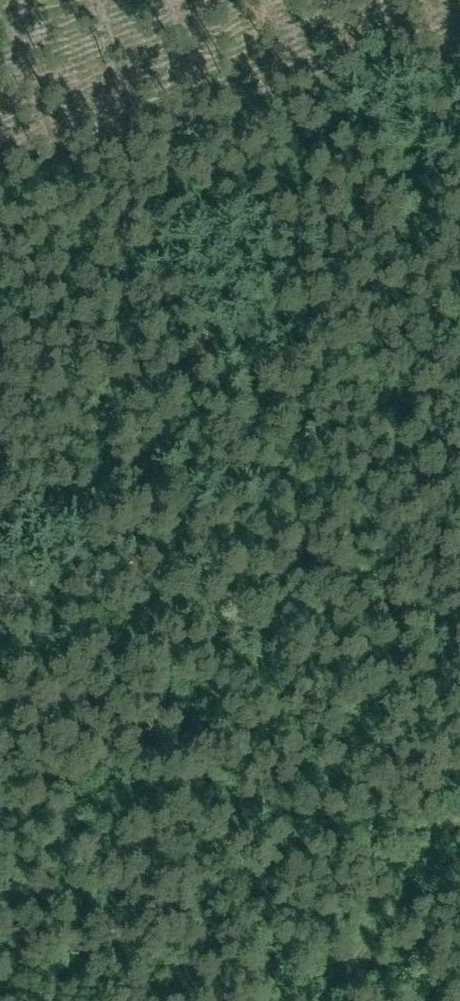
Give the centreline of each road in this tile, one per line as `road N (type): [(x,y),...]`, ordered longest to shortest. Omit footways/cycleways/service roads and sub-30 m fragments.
road 1 (track): [(344,1000),(459,832)]

